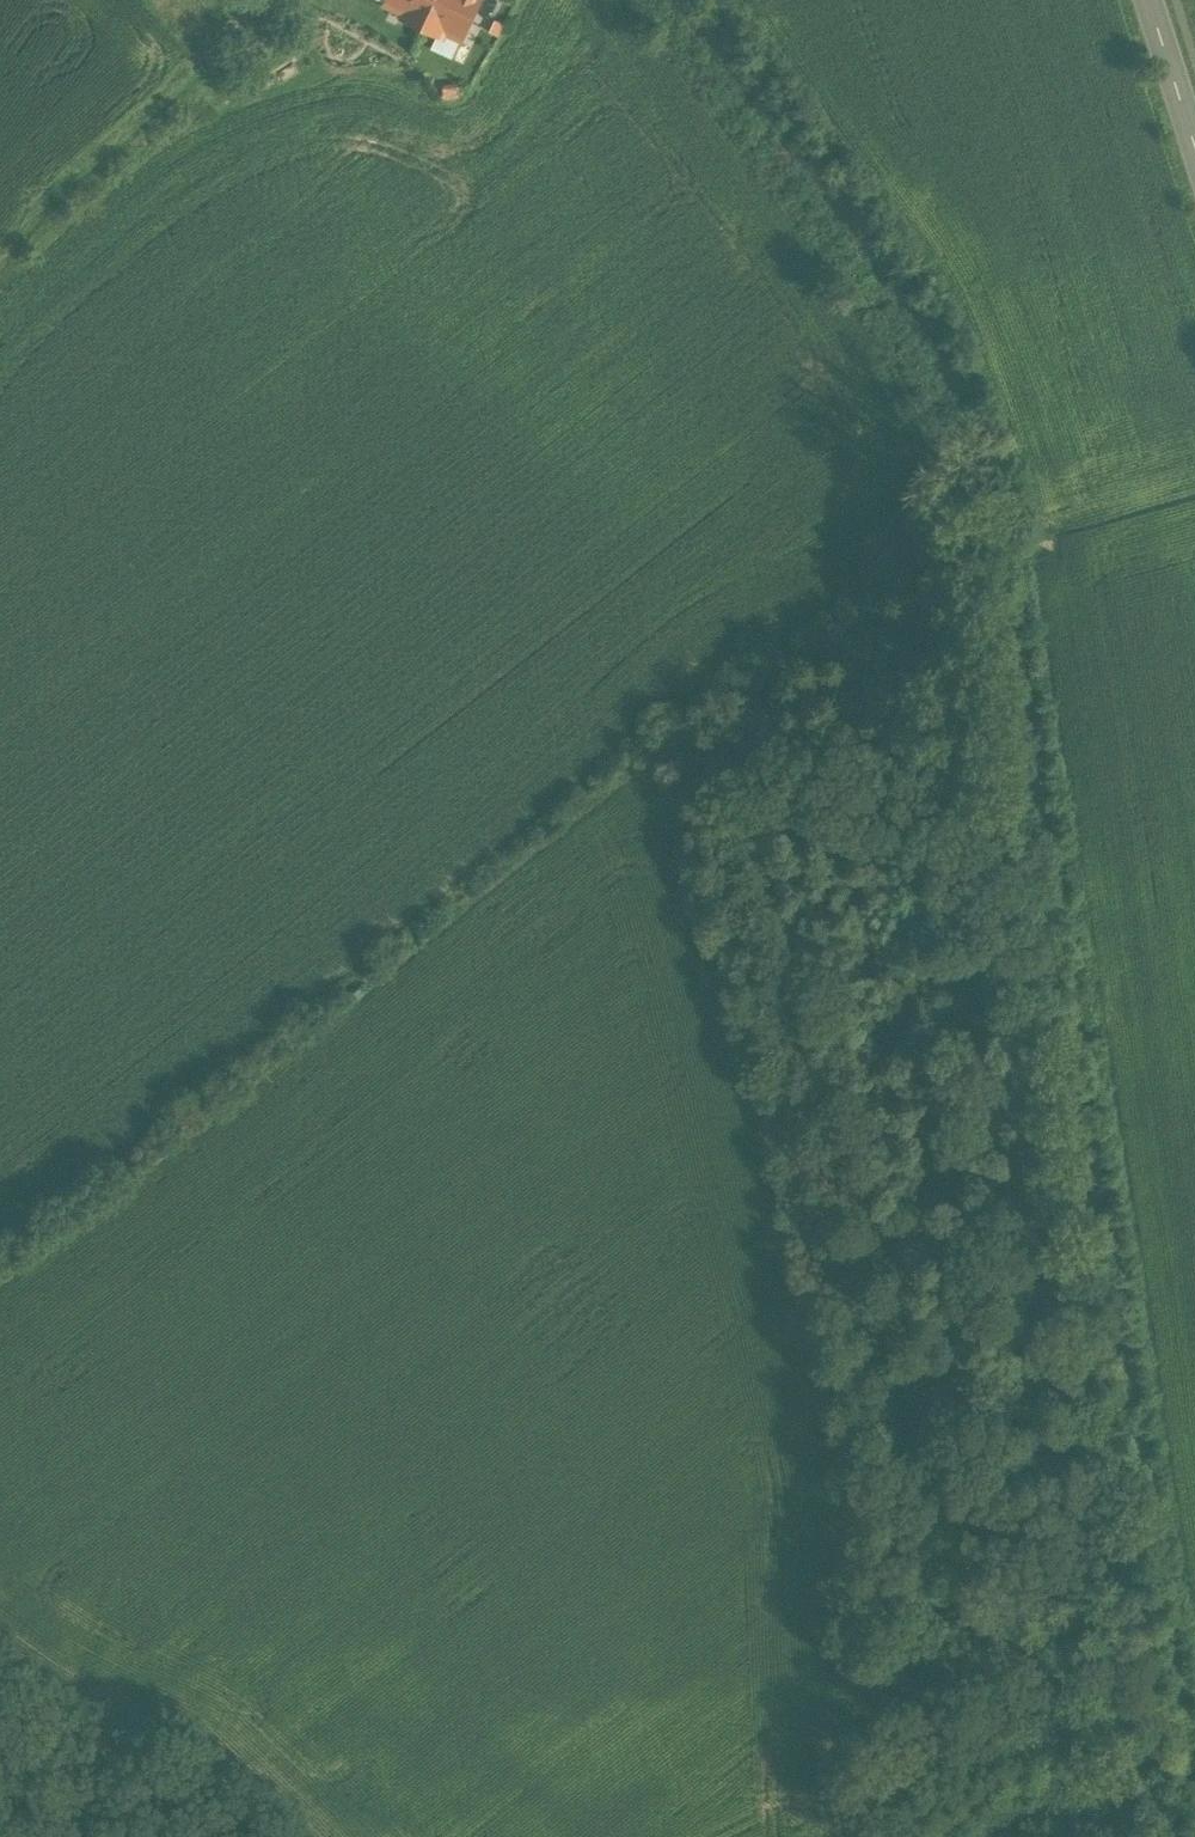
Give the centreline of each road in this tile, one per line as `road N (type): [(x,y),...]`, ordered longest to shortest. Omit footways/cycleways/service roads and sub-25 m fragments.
road 1 (track): [(0,264),(79,175),(214,62),(263,3)]
road 2 (secondary): [(1147,0),(1194,150)]

